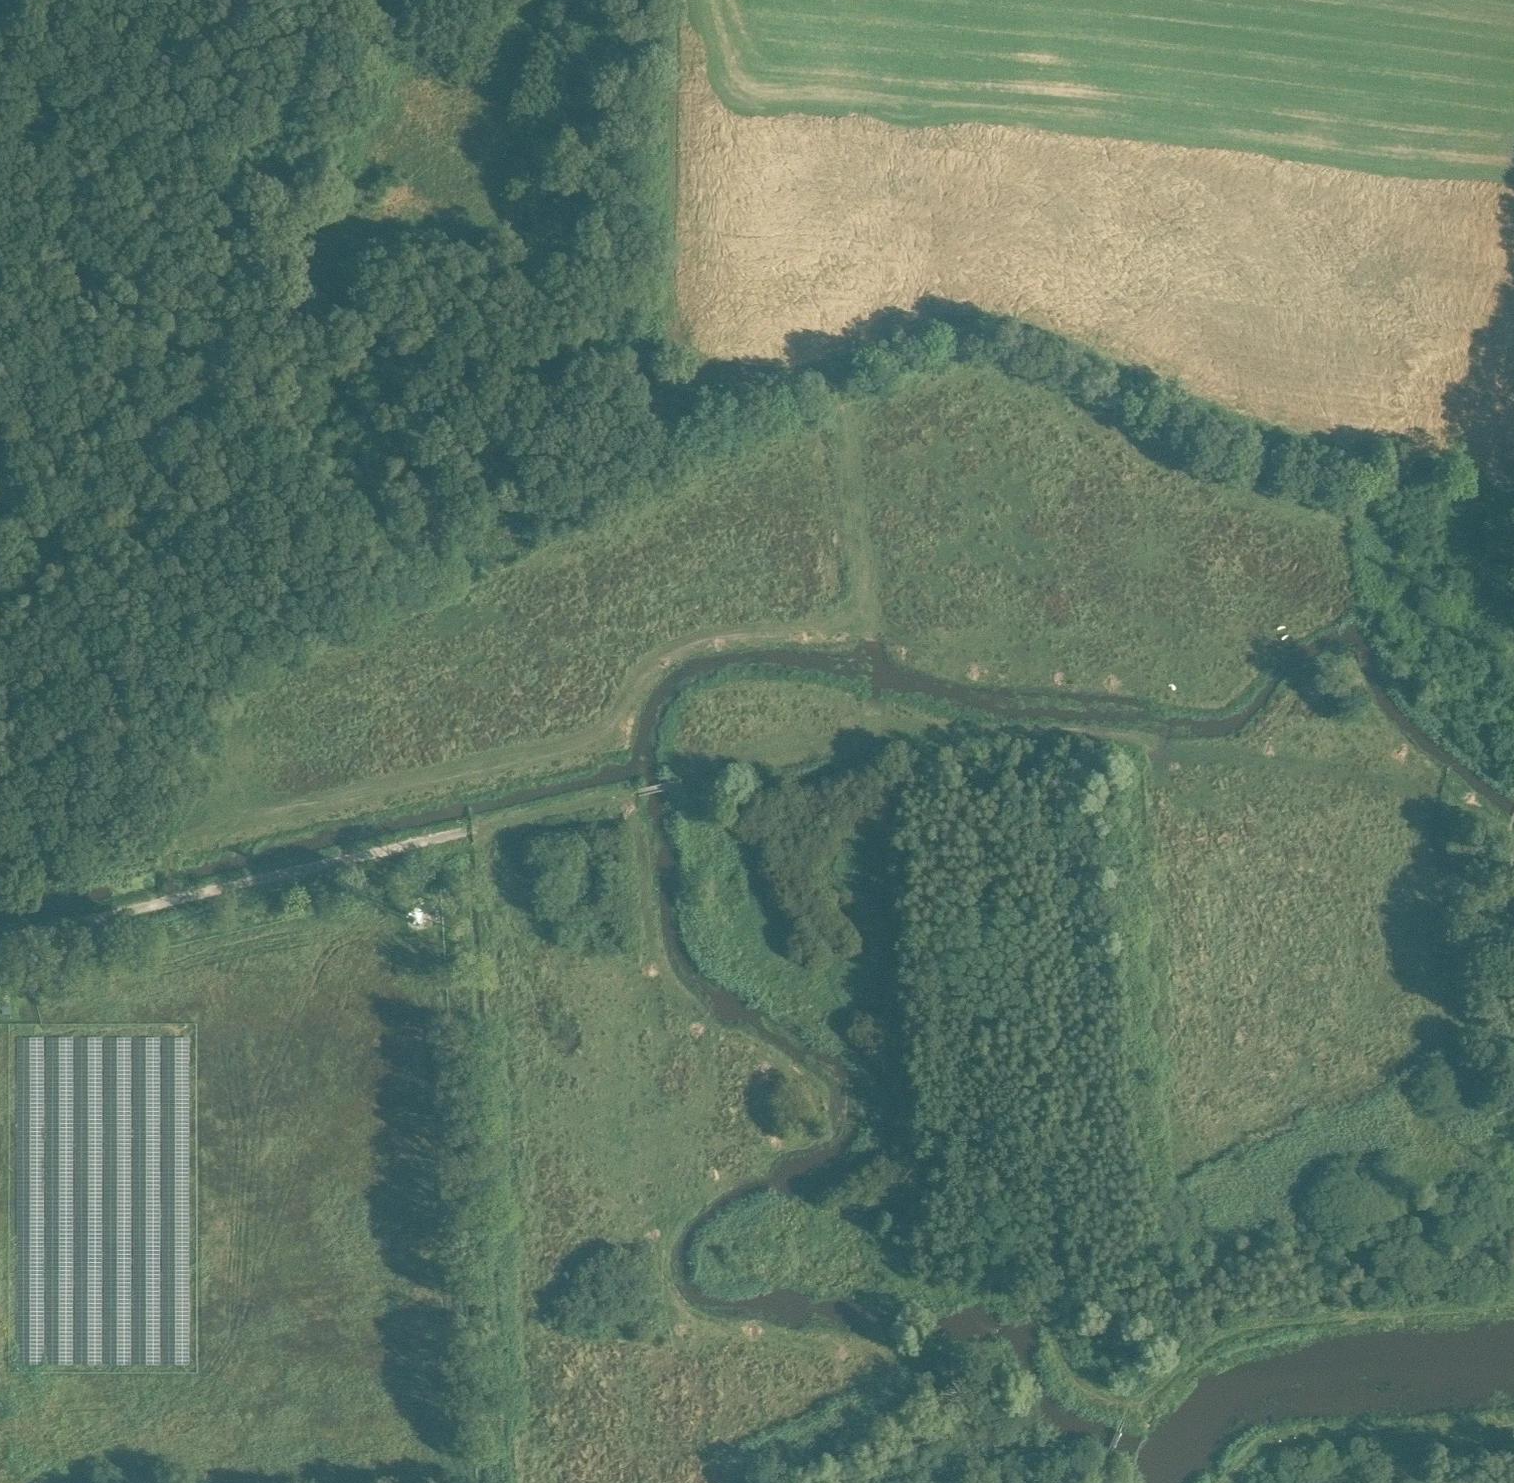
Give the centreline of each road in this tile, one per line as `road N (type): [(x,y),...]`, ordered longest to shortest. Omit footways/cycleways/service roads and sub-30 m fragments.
road 1 (track): [(176,899),(173,847),(595,737),(652,665),(701,640),(865,616)]
road 2 (track): [(945,1293),(1039,1311),(1072,1375),(1105,1398),(1122,1400),(1246,1327),(1513,1299)]
road 3 (unclassified): [(461,833),(0,939)]
road 4 (track): [(875,739),(840,408)]
road 5 (track): [(627,795),(485,827)]

